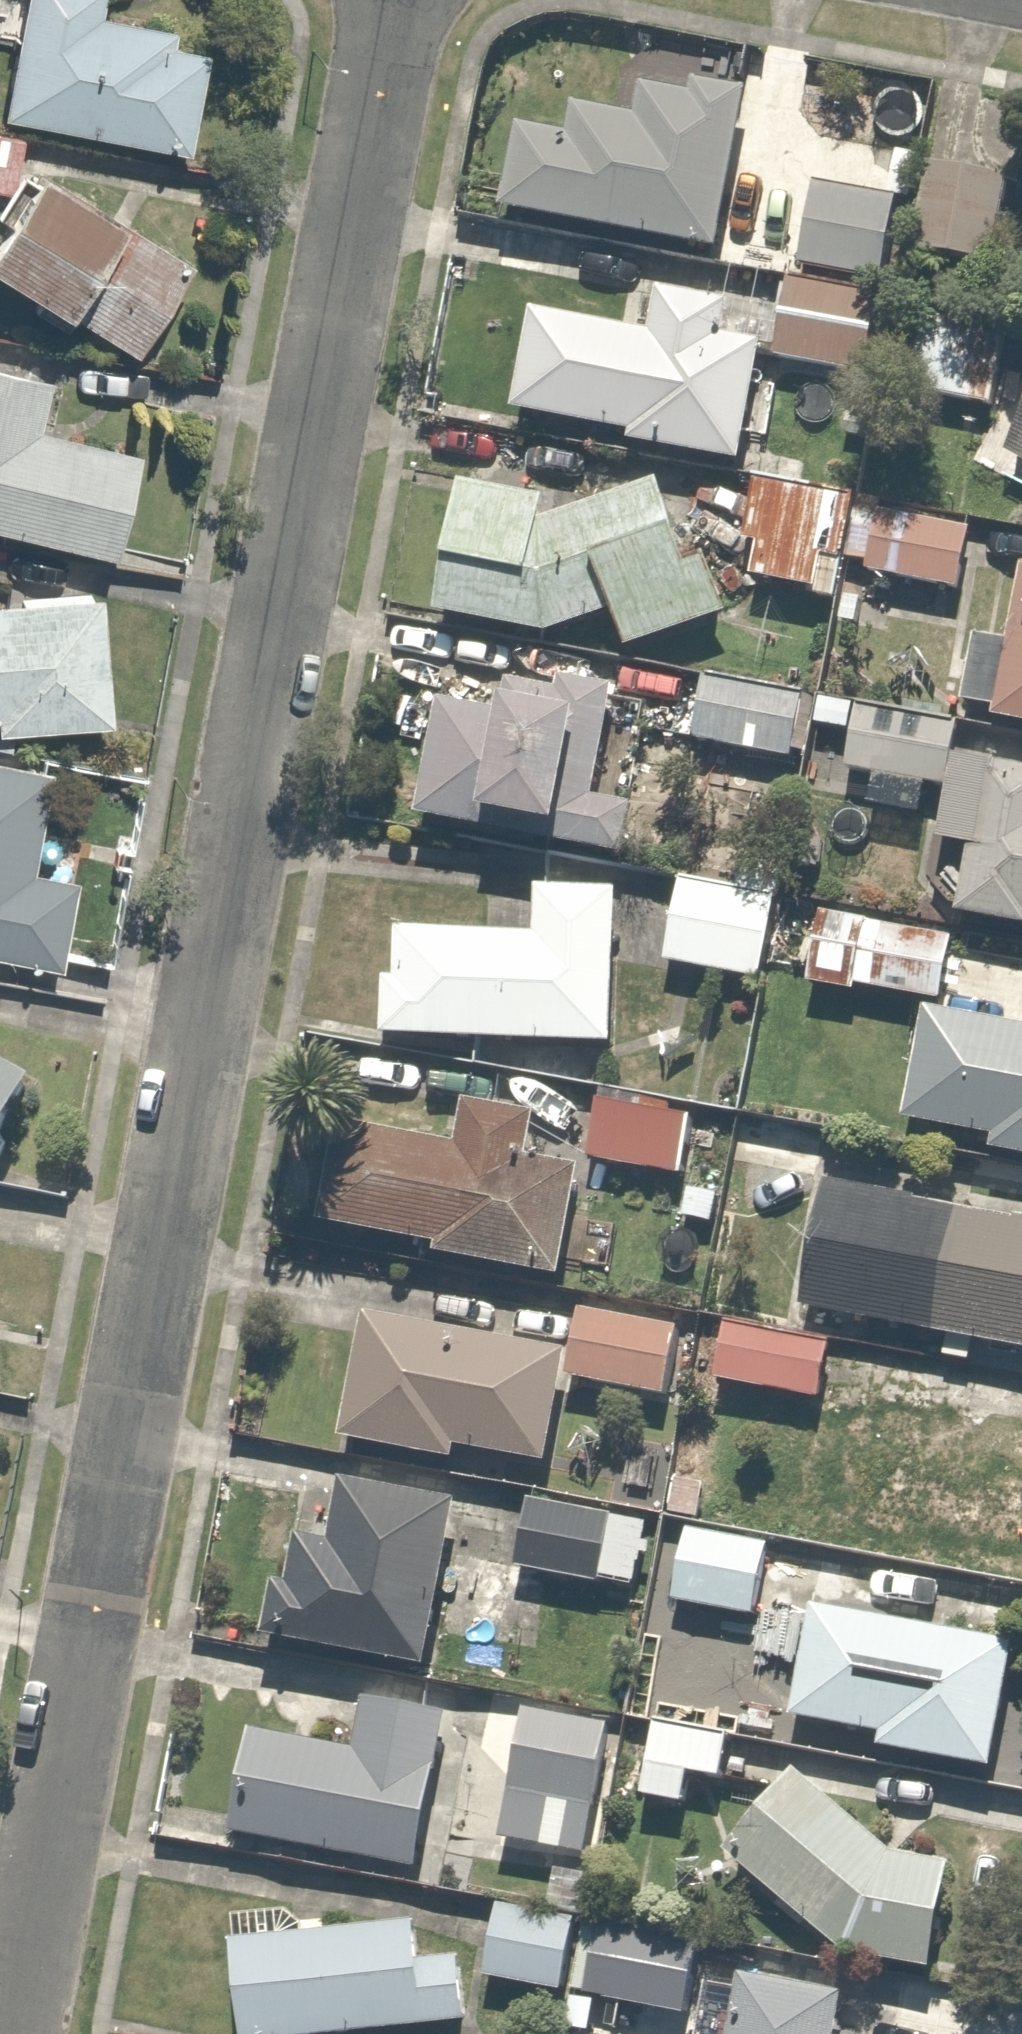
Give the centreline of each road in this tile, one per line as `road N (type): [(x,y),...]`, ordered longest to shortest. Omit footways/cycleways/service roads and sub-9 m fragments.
road 1 (residential): [(15,2033),(398,0)]

